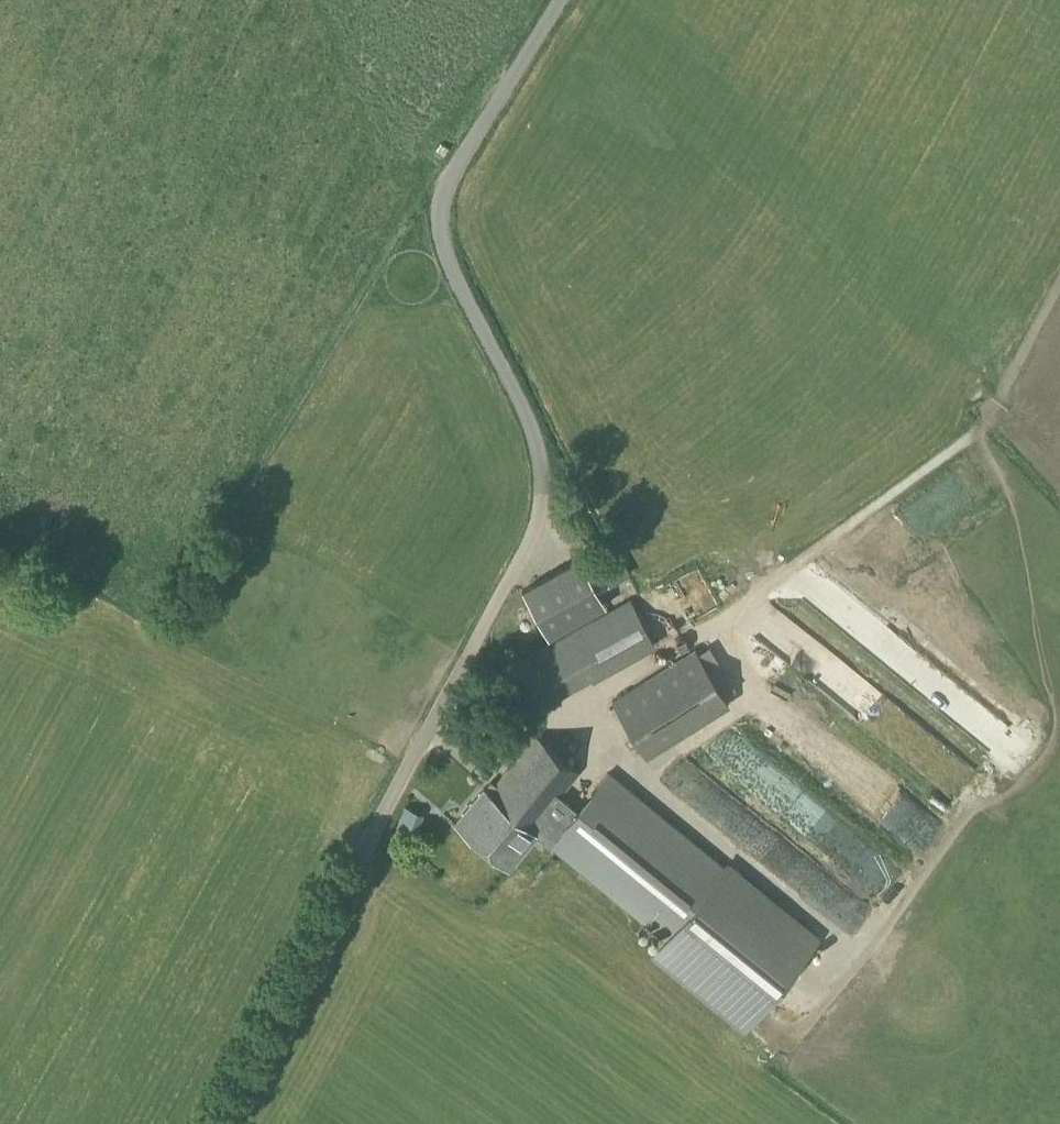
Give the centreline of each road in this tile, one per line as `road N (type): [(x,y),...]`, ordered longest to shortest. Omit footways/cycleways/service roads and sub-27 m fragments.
road 1 (unclassified): [(212,1123),(516,536),(520,443),(504,385),(433,239),(441,180),(552,0)]

